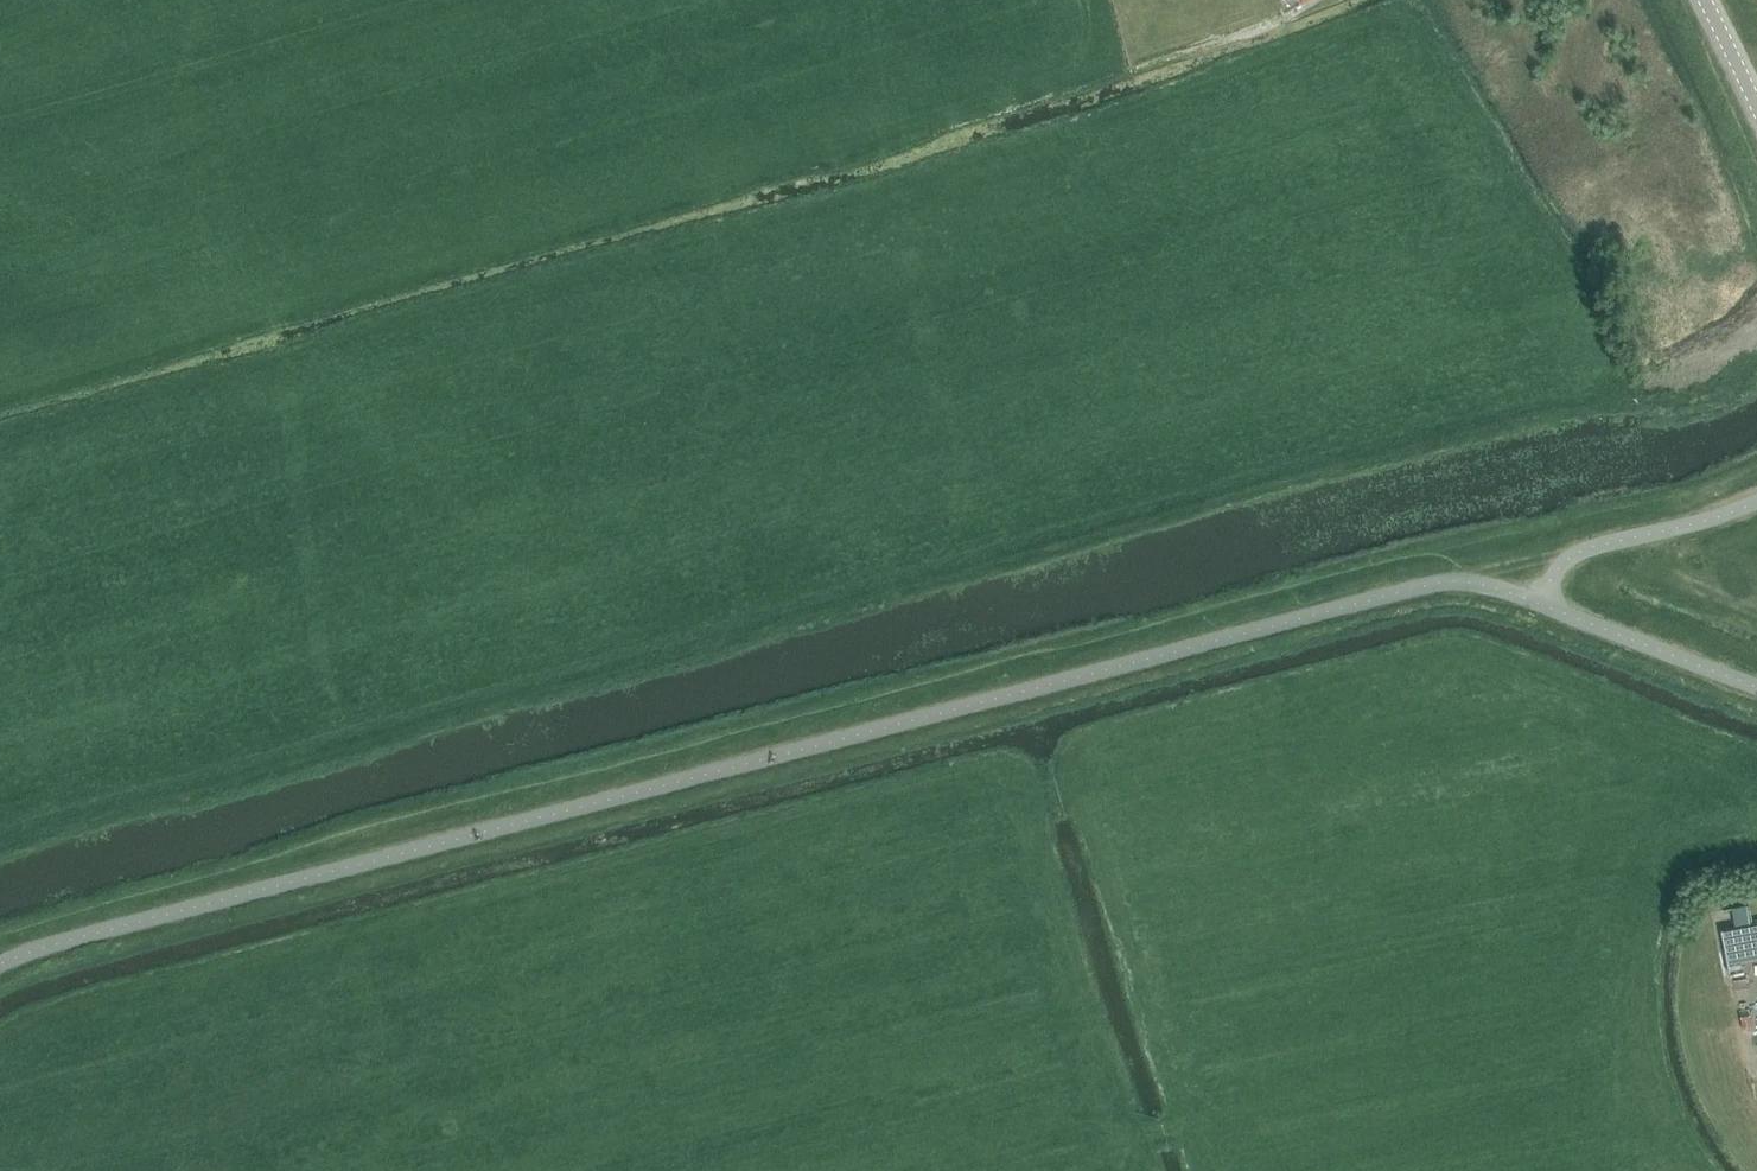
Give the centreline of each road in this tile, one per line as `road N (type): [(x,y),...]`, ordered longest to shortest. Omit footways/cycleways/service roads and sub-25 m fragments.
road 1 (unclassified): [(1756,112),(1703,0)]

